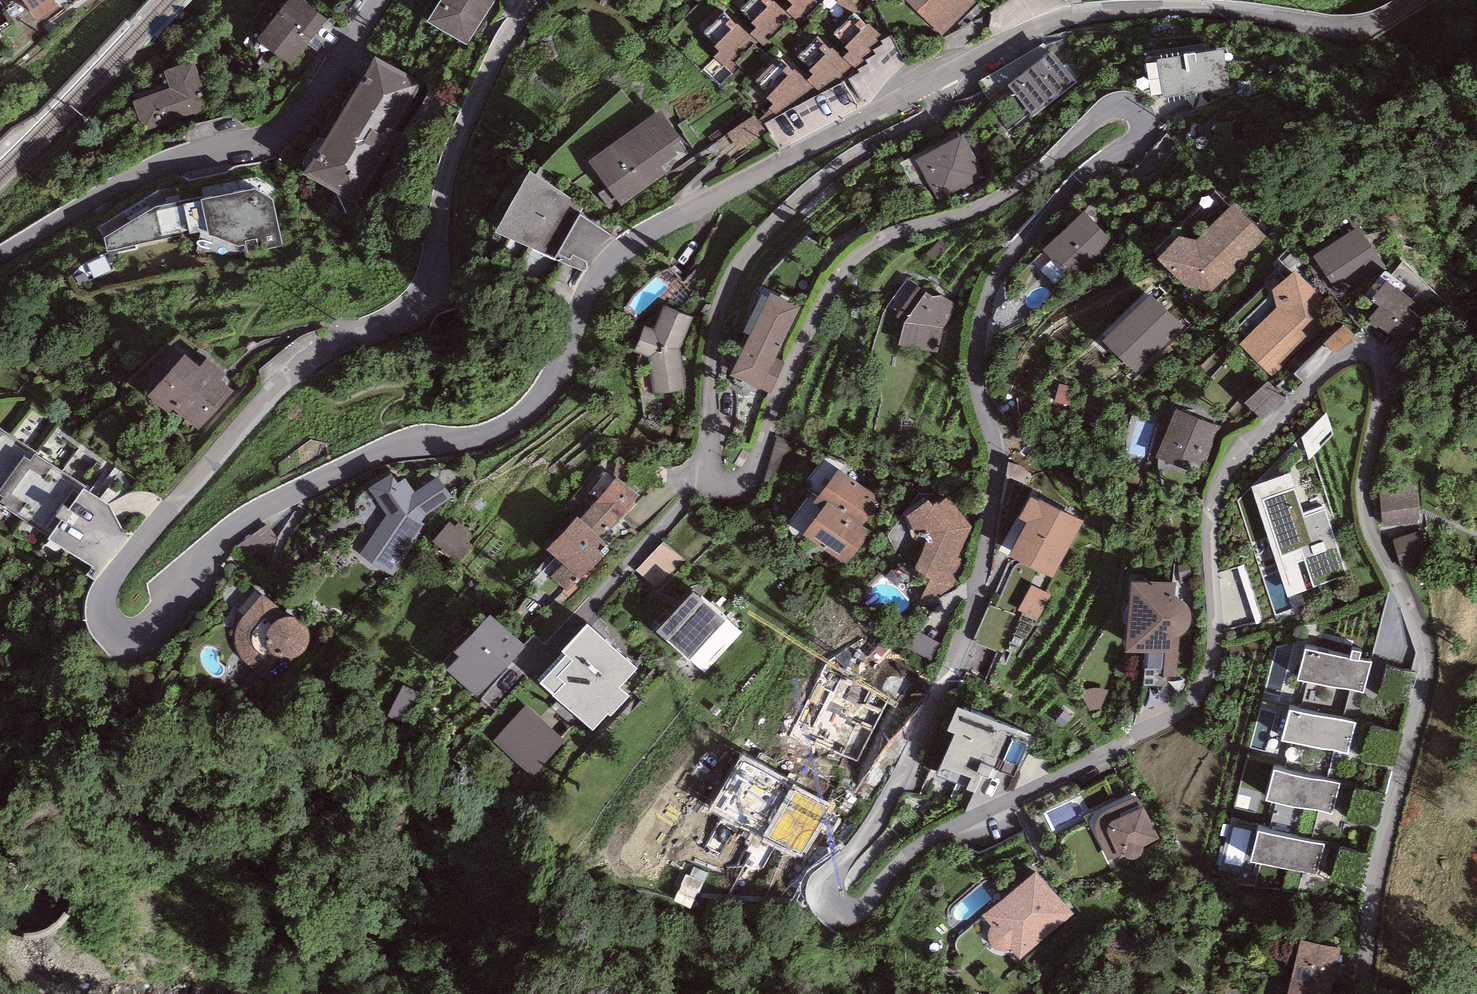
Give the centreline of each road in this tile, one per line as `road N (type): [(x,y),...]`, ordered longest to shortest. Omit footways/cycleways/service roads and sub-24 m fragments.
road 1 (residential): [(1362,993),(1381,867),(1429,663),(1412,606),(1367,522),(1382,383),(1377,361),(1365,352),(1335,362),(1229,463),(1217,485),(1209,520),(1212,655),(1188,708),(925,841),(864,910),(848,915),(829,900),(828,885),(905,769),(974,618),(995,480),(975,377),(988,289),(1080,182),(1138,145),(1146,127),(1135,107),(1109,107),(996,200),(890,236),(852,259),(783,383),(750,474),(732,487),(716,482),(711,364),(730,277),(815,184),(938,110),(933,81)]
road 2 (tertiary): [(535,0),(458,141),(433,271),(417,302),(315,358),(253,417),(109,585),(103,610),(113,629),(151,629),(215,546),(304,489),(384,451),(471,440),(508,427),(553,380),(597,278),(624,251),(933,81)]
road 3 (tertiary): [(933,81),(1072,17),(1214,11),(1360,28),(1414,0)]
road 4 (tertiary): [(0,262),(131,178),(289,127),(382,0)]

